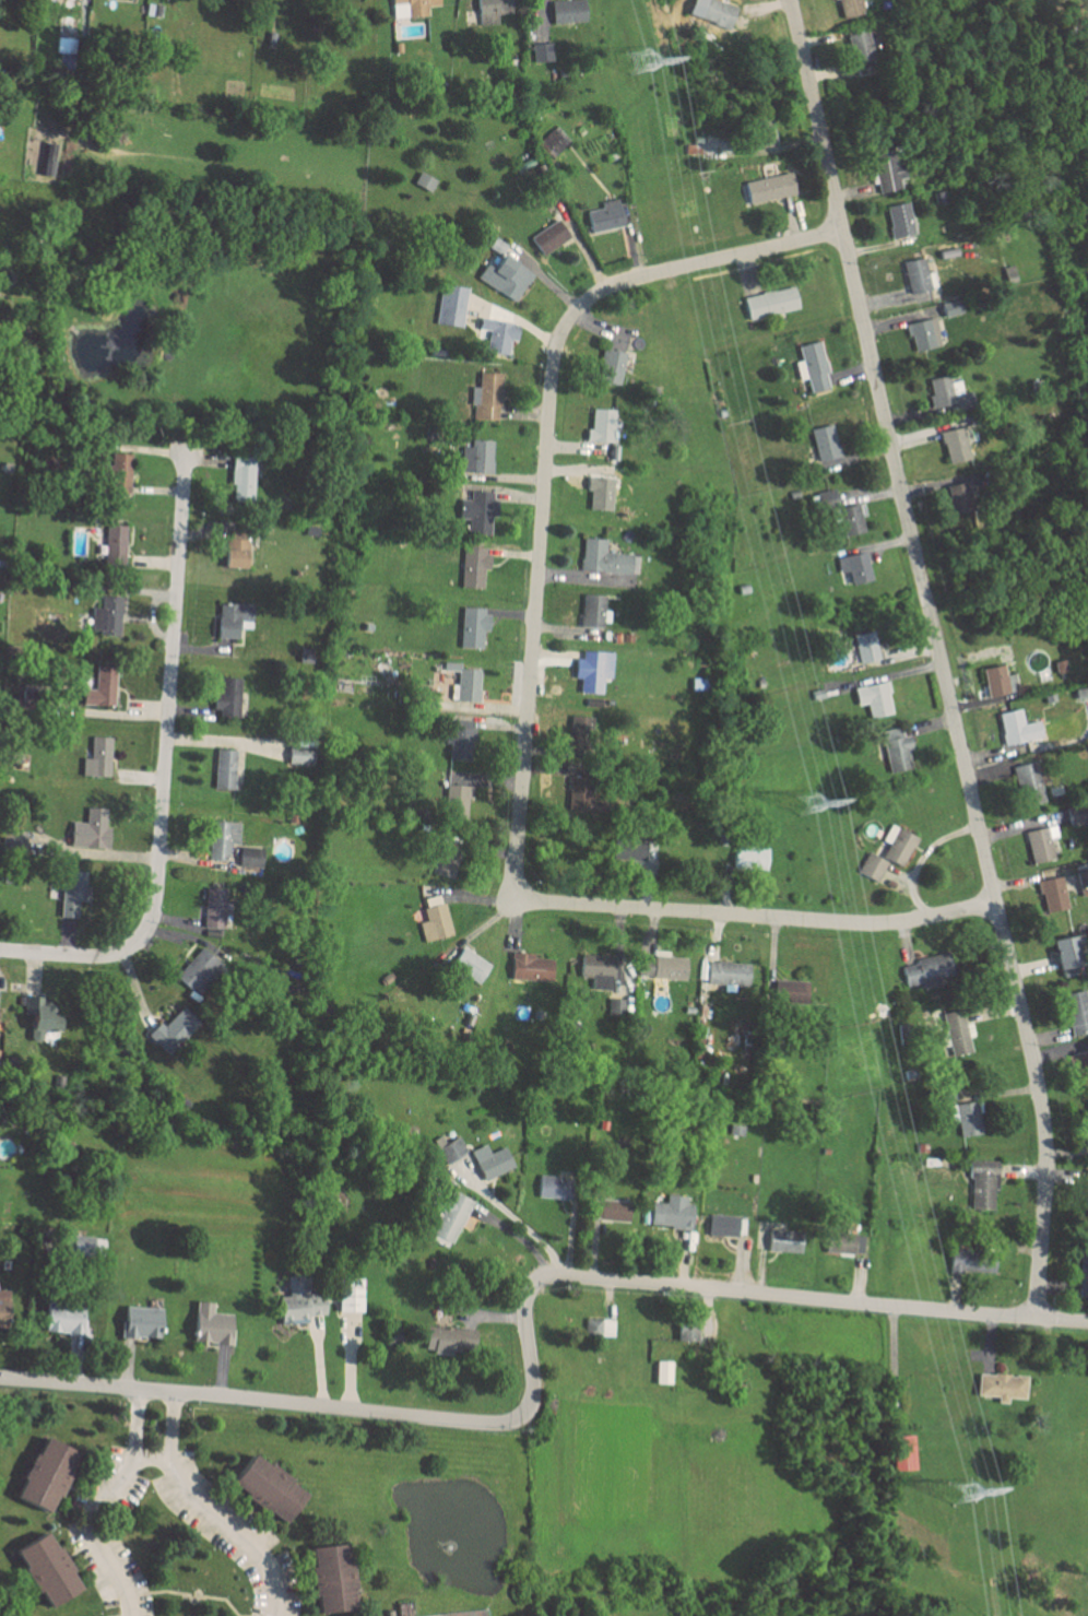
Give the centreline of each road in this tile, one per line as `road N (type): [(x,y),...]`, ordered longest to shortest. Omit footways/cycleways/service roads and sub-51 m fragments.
road 1 (residential): [(995,904),(859,923),(513,897),(554,350),(584,303),(617,284),(840,231)]
road 2 (residential): [(1033,1318),(1044,1125),(789,0)]
road 3 (tertiary): [(0,1377),(462,1423),(517,1420),(533,1400),(525,1294),(546,1276),(1087,1322)]
road 4 (residential): [(0,950),(119,954),(152,915),(184,444)]

